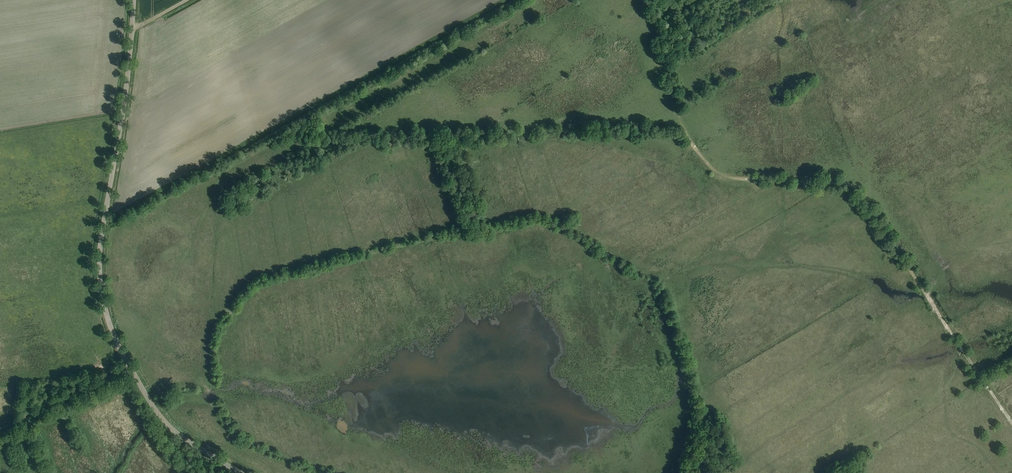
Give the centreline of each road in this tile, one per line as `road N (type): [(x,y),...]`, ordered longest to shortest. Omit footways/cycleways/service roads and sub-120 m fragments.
road 1 (tertiary): [(240,472),(162,418),(104,304),(101,238),(133,0)]
road 2 (track): [(679,118),(717,173),(856,188),(910,268)]
road 3 (track): [(652,0),(679,118)]

